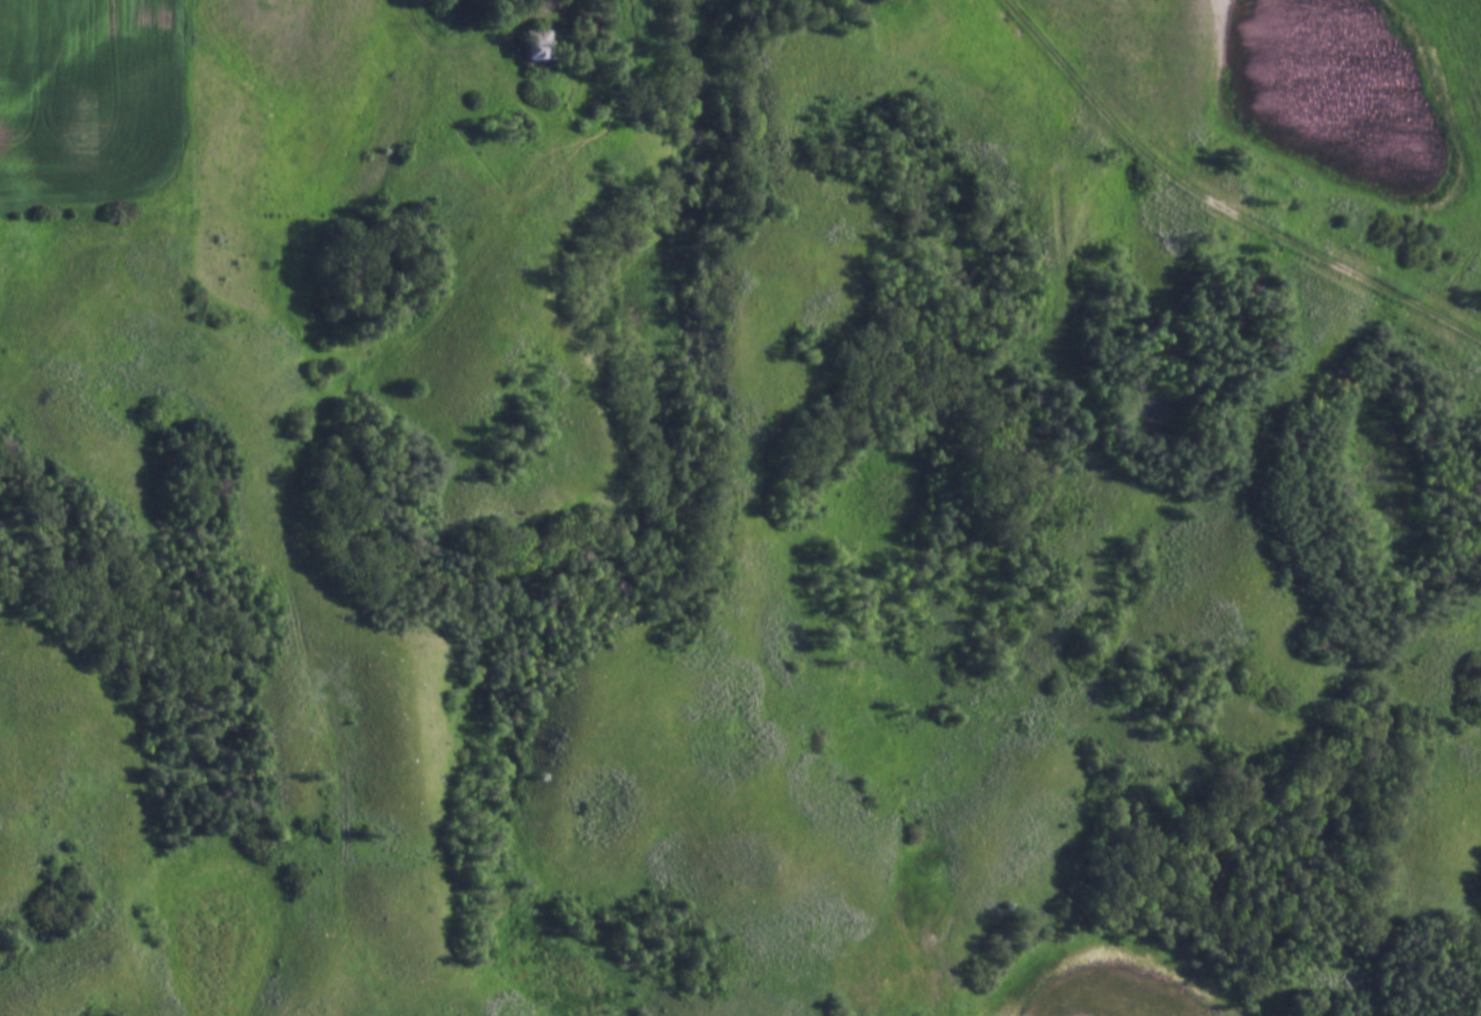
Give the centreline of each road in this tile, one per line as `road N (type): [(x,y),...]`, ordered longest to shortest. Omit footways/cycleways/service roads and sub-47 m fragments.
road 1 (track): [(1480,334),(1192,183),(1126,128),(1017,0)]

